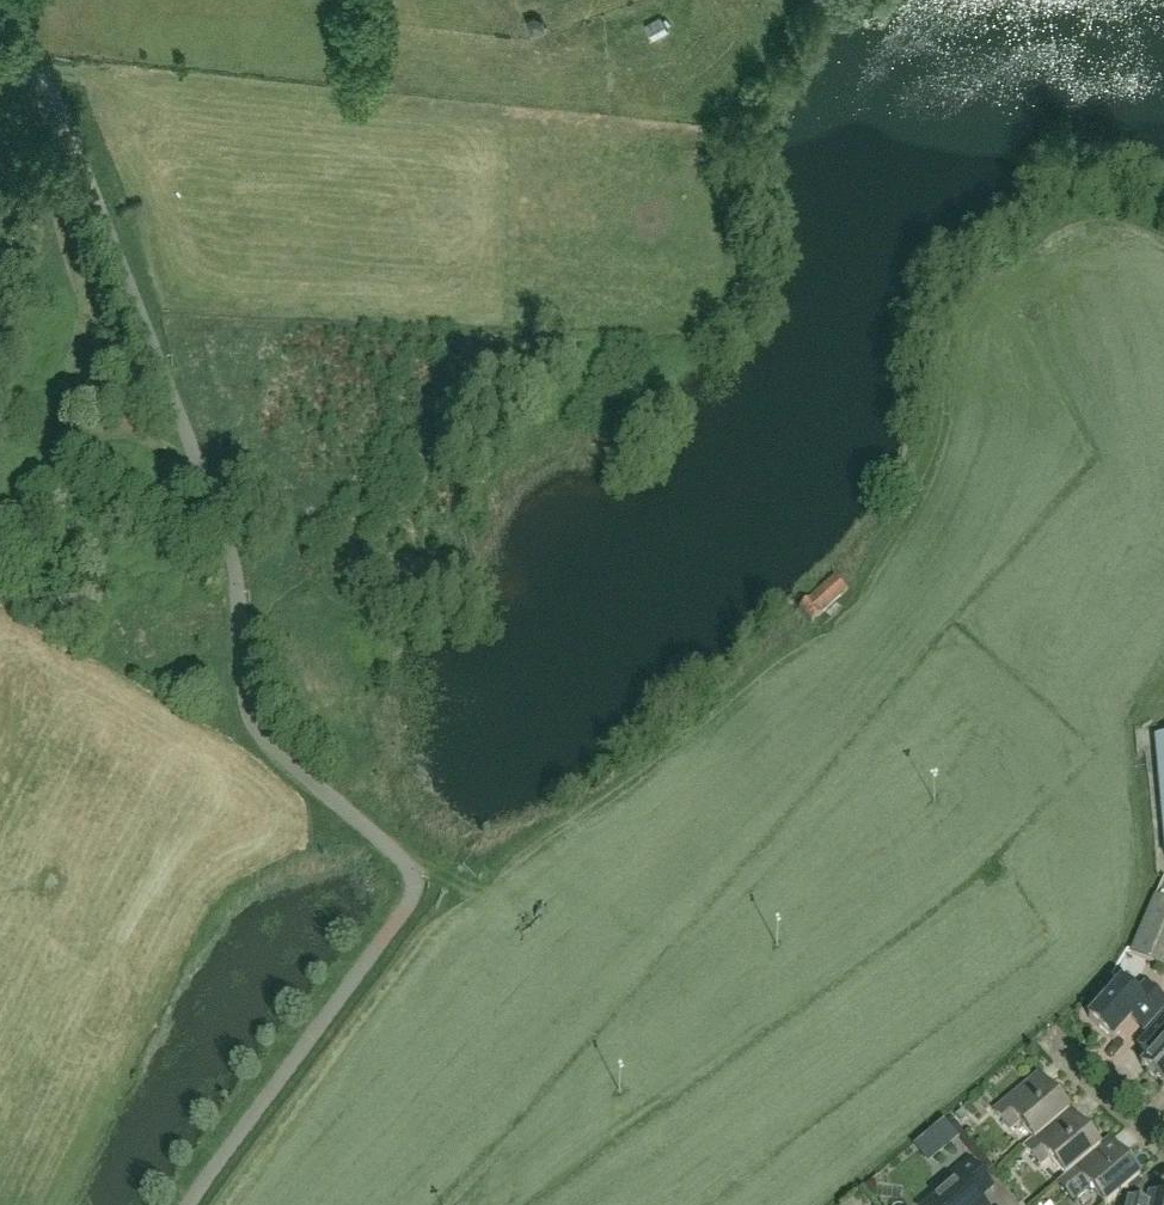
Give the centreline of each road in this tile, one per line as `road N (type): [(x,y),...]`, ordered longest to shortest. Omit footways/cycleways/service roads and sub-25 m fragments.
road 1 (residential): [(409,867),(253,716),(229,543),(63,112),(39,78),(0,62)]
road 2 (residential): [(1163,1135),(1073,1053)]

